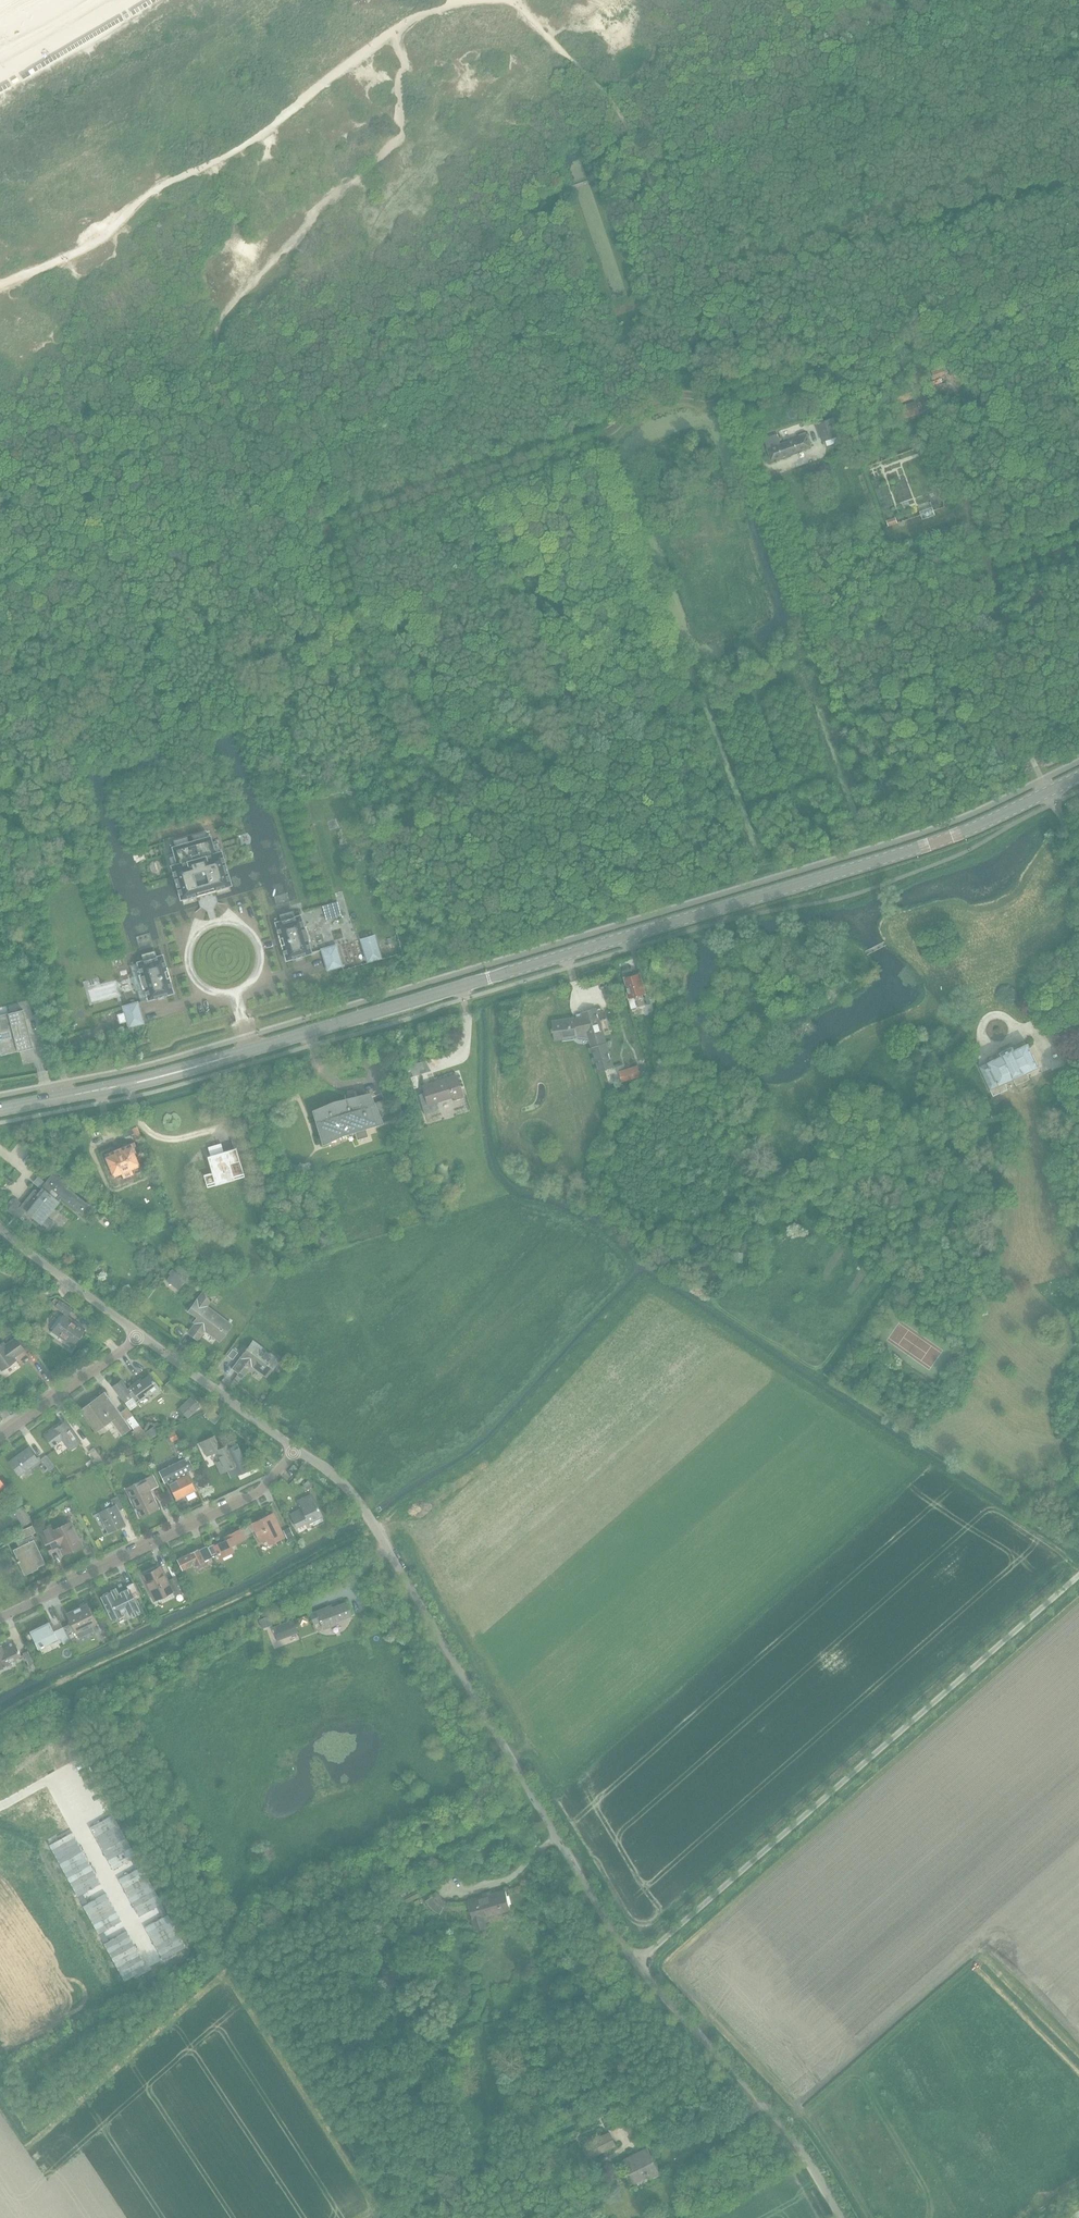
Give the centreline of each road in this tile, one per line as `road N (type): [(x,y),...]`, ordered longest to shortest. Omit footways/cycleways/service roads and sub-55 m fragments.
road 1 (secondary): [(0,1109),(208,1062),(891,856),(984,823),(1078,776)]
road 2 (track): [(1048,791),(1006,682),(973,631),(951,617),(932,618),(863,655),(841,655),(817,634),(729,388),(1078,269)]
road 3 (track): [(644,164),(729,388),(645,401),(611,430),(333,529),(391,747)]
road 4 (unclassified): [(634,1963),(1078,1574)]
road 5 (track): [(0,284),(91,247),(152,192),(273,122),(416,13),(445,1),(484,0)]
road 6 (unclassified): [(634,1963),(375,1526)]
road 7 (residential): [(0,1618),(251,1497),(294,1449)]
road 8 (unclassified): [(844,2217),(771,2112),(634,1963)]
road 9 (track): [(0,810),(63,1080)]
road 10 (residential): [(0,1807),(53,1778),(153,1960)]
road 11 (residential): [(294,1449),(140,1335)]
road 12 (track): [(97,542),(0,692)]
road 13 (residential): [(140,1335),(0,1227)]
road 14 (residential): [(140,1335),(0,1437)]
road 15 (track): [(196,565),(97,542),(84,498)]

